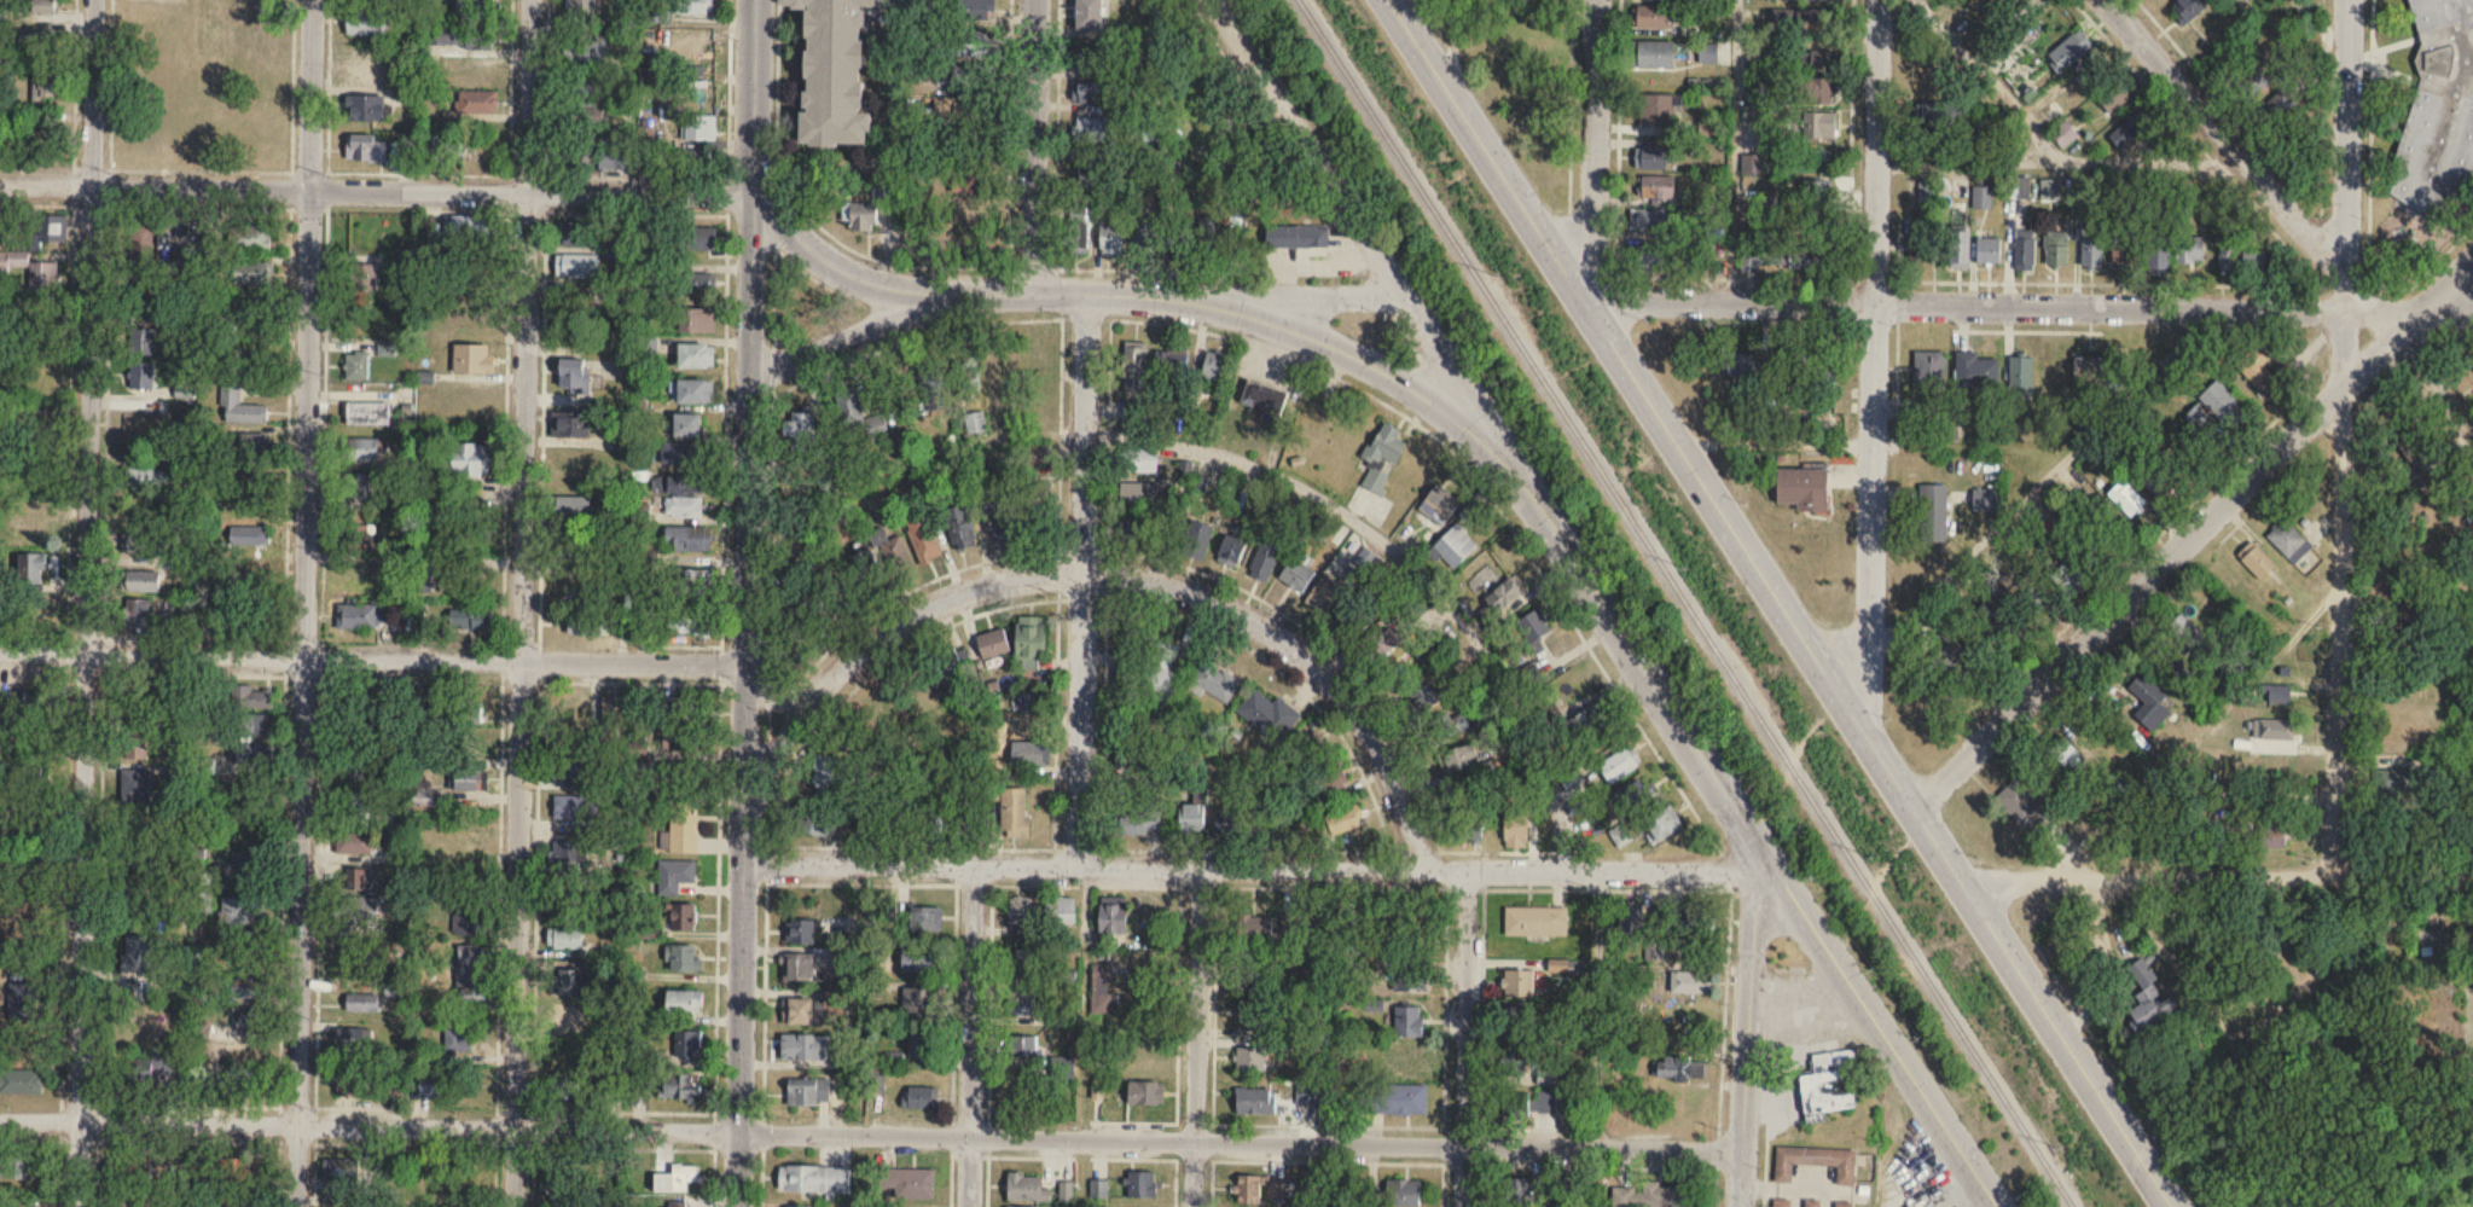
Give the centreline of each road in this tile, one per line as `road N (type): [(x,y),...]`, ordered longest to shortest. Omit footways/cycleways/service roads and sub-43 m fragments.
road 1 (residential): [(1999,1206),(1213,0)]
road 2 (tertiary): [(2174,1206),(1390,0)]
road 3 (tertiary): [(736,1206),(756,0)]
road 4 (residential): [(530,0),(513,1206)]
road 5 (residential): [(93,0),(78,1206)]
road 6 (residential): [(311,0),(297,1206)]
road 7 (residential): [(1462,1145),(298,1124)]
road 8 (residential): [(743,864),(1774,871)]
road 9 (residential): [(744,806),(812,694),(898,623),(1021,576),(1109,574),(1200,594),(1296,650),(1346,701),(1384,760),(1422,867)]
road 10 (residential): [(1586,307),(2472,315)]
road 11 (residential): [(2349,0),(2343,883)]
road 12 (residential): [(754,193),(801,240),(860,279),(950,291),(1139,294),(1254,315),(1327,342),(1411,388),(1520,474)]
road 13 (residential): [(1911,808),(2472,263)]
road 14 (residential): [(1880,0),(1879,593),(1868,739)]
road 15 (residential): [(1086,292),(1079,866)]
road 16 (residential): [(2105,0),(2472,422)]
road 17 (residential): [(1961,883),(2472,884)]
road 18 (residential): [(754,193),(308,188)]
road 19 (residential): [(745,663),(303,656)]
road 20 (residential): [(973,865),(971,1206)]
road 21 (residential): [(1774,871),(1755,916),(1738,1206)]
road 22 (residential): [(1201,867),(1193,1206)]
road 23 (residential): [(1468,870),(1461,1206)]
road 24 (residential): [(308,188),(0,183)]
road 25 (residential): [(1597,0),(1595,260),(1586,307)]
road 26 (residential): [(303,656),(0,651)]
road 27 (residential): [(298,1124),(0,1120)]
road 28 (residential): [(1038,0),(1032,292)]
road 29 (residential): [(1462,1145),(1741,1149)]
road 30 (residential): [(750,372),(950,291)]
road 31 (residential): [(1213,304),(1272,295),(1407,296)]

